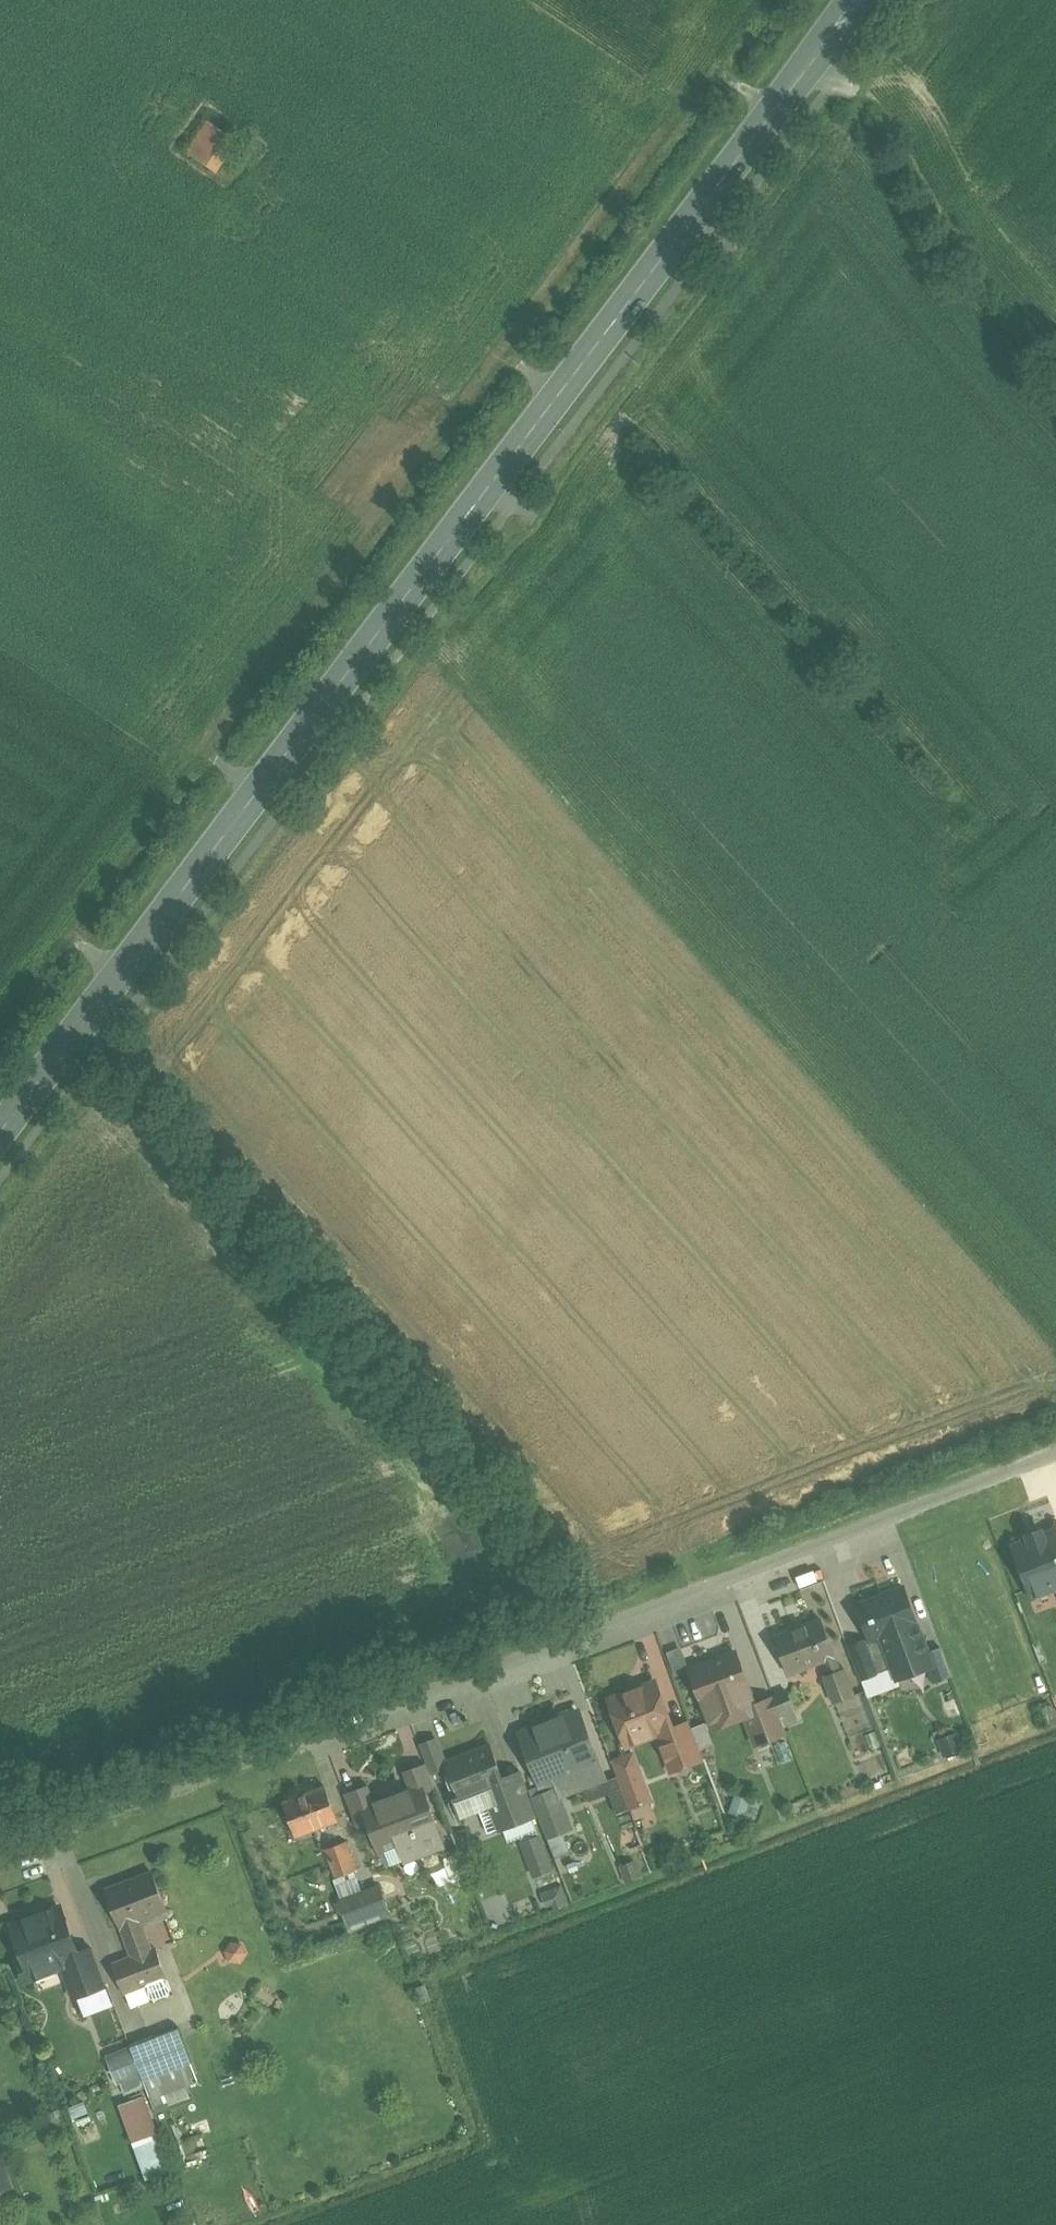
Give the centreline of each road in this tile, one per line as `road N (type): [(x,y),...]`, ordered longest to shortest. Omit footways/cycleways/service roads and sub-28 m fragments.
road 1 (primary): [(0,1136),(857,0)]
road 2 (unclassified): [(1055,1463),(0,1859)]

